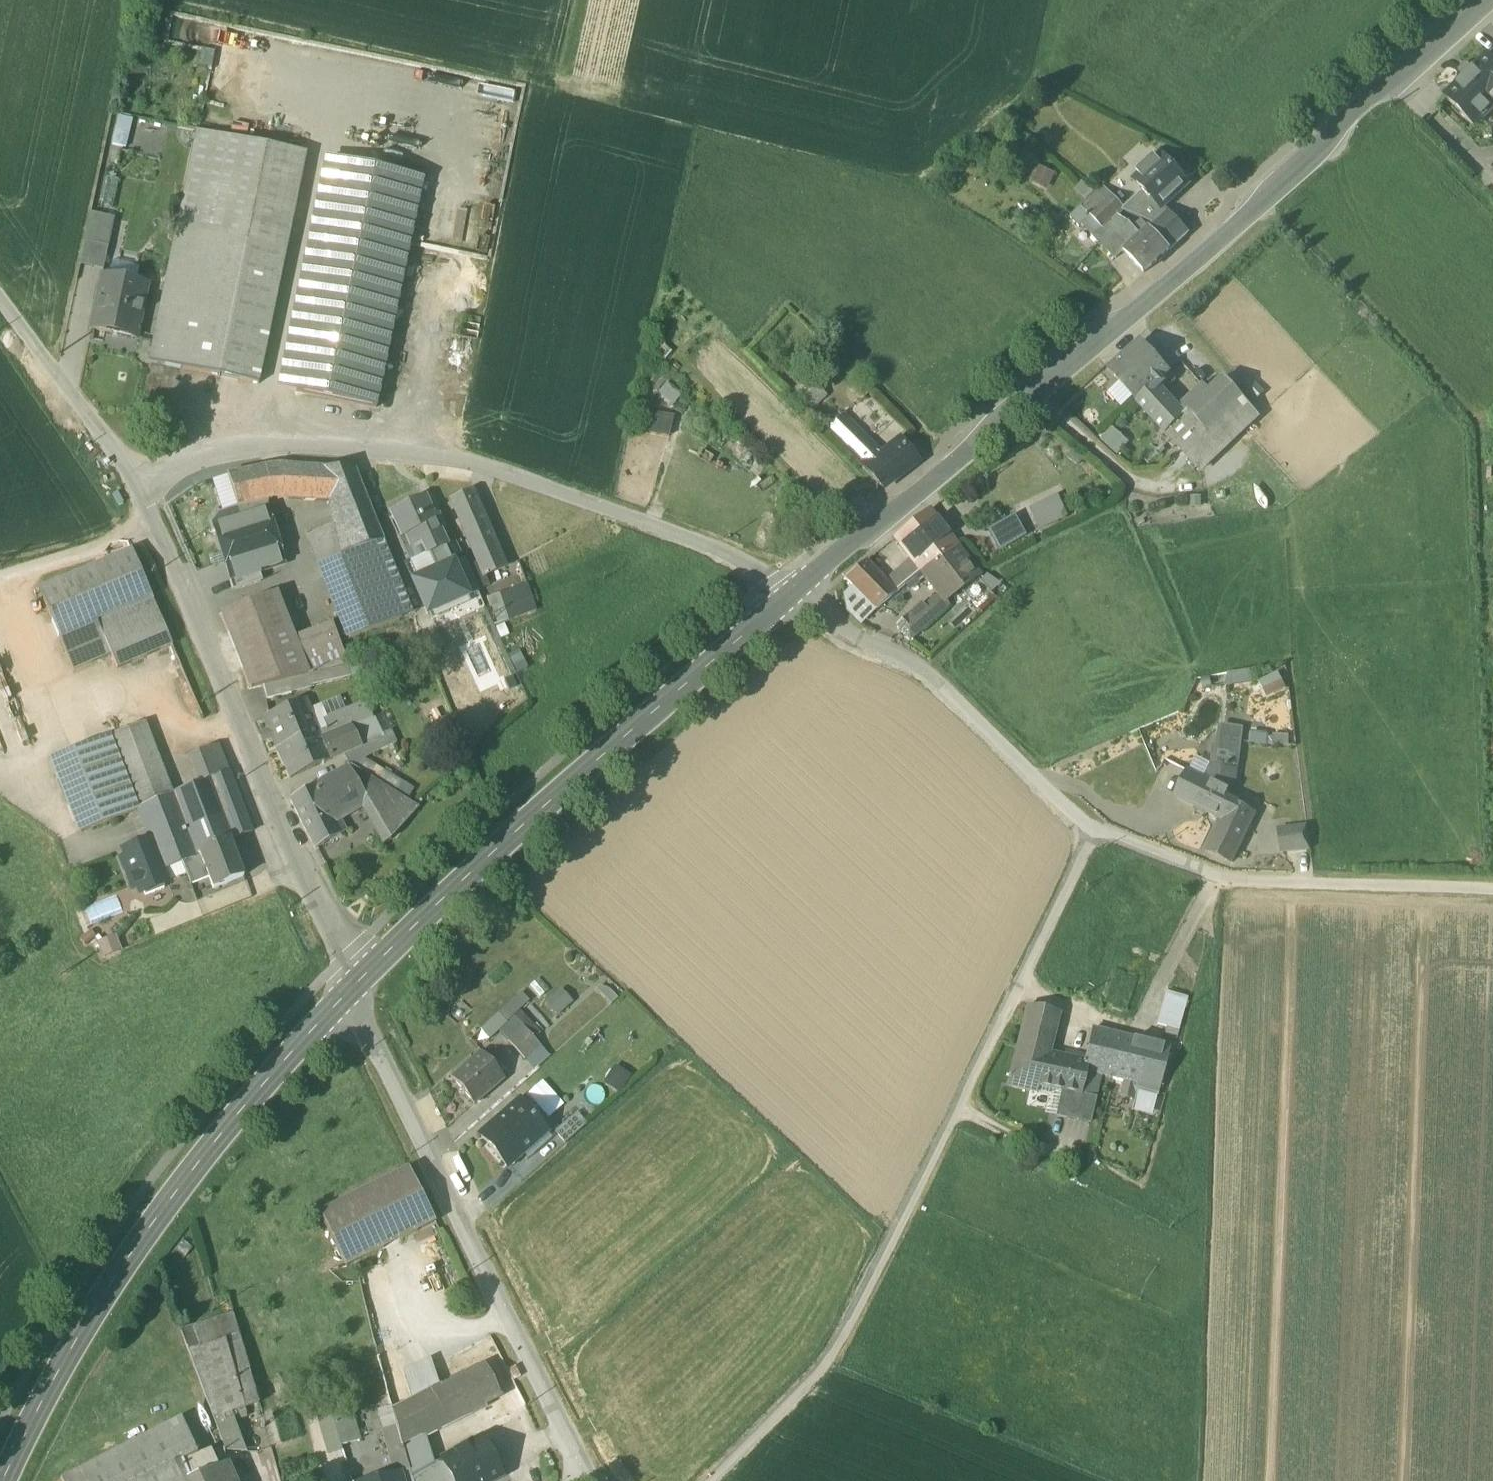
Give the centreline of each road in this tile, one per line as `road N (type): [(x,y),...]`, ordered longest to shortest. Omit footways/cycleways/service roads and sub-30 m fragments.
road 1 (tertiary): [(798,587),(1041,395),(1492,5)]
road 2 (residential): [(138,483),(243,449),(406,449),(659,526),(798,587)]
road 3 (residential): [(798,587),(853,640),(913,668),(1093,833),(1226,879),(1338,883)]
road 4 (tertiary): [(3,1480),(102,1294),(180,1186),(351,988)]
road 5 (tertiary): [(351,988),(563,789),(798,587)]
road 6 (residential): [(351,988),(586,1480)]
road 7 (unclassified): [(351,988),(343,955),(290,867),(153,529)]
road 8 (unclassified): [(138,483),(0,302)]
road 9 (residential): [(0,574),(153,529)]
road 10 (track): [(1338,883),(1492,888)]

